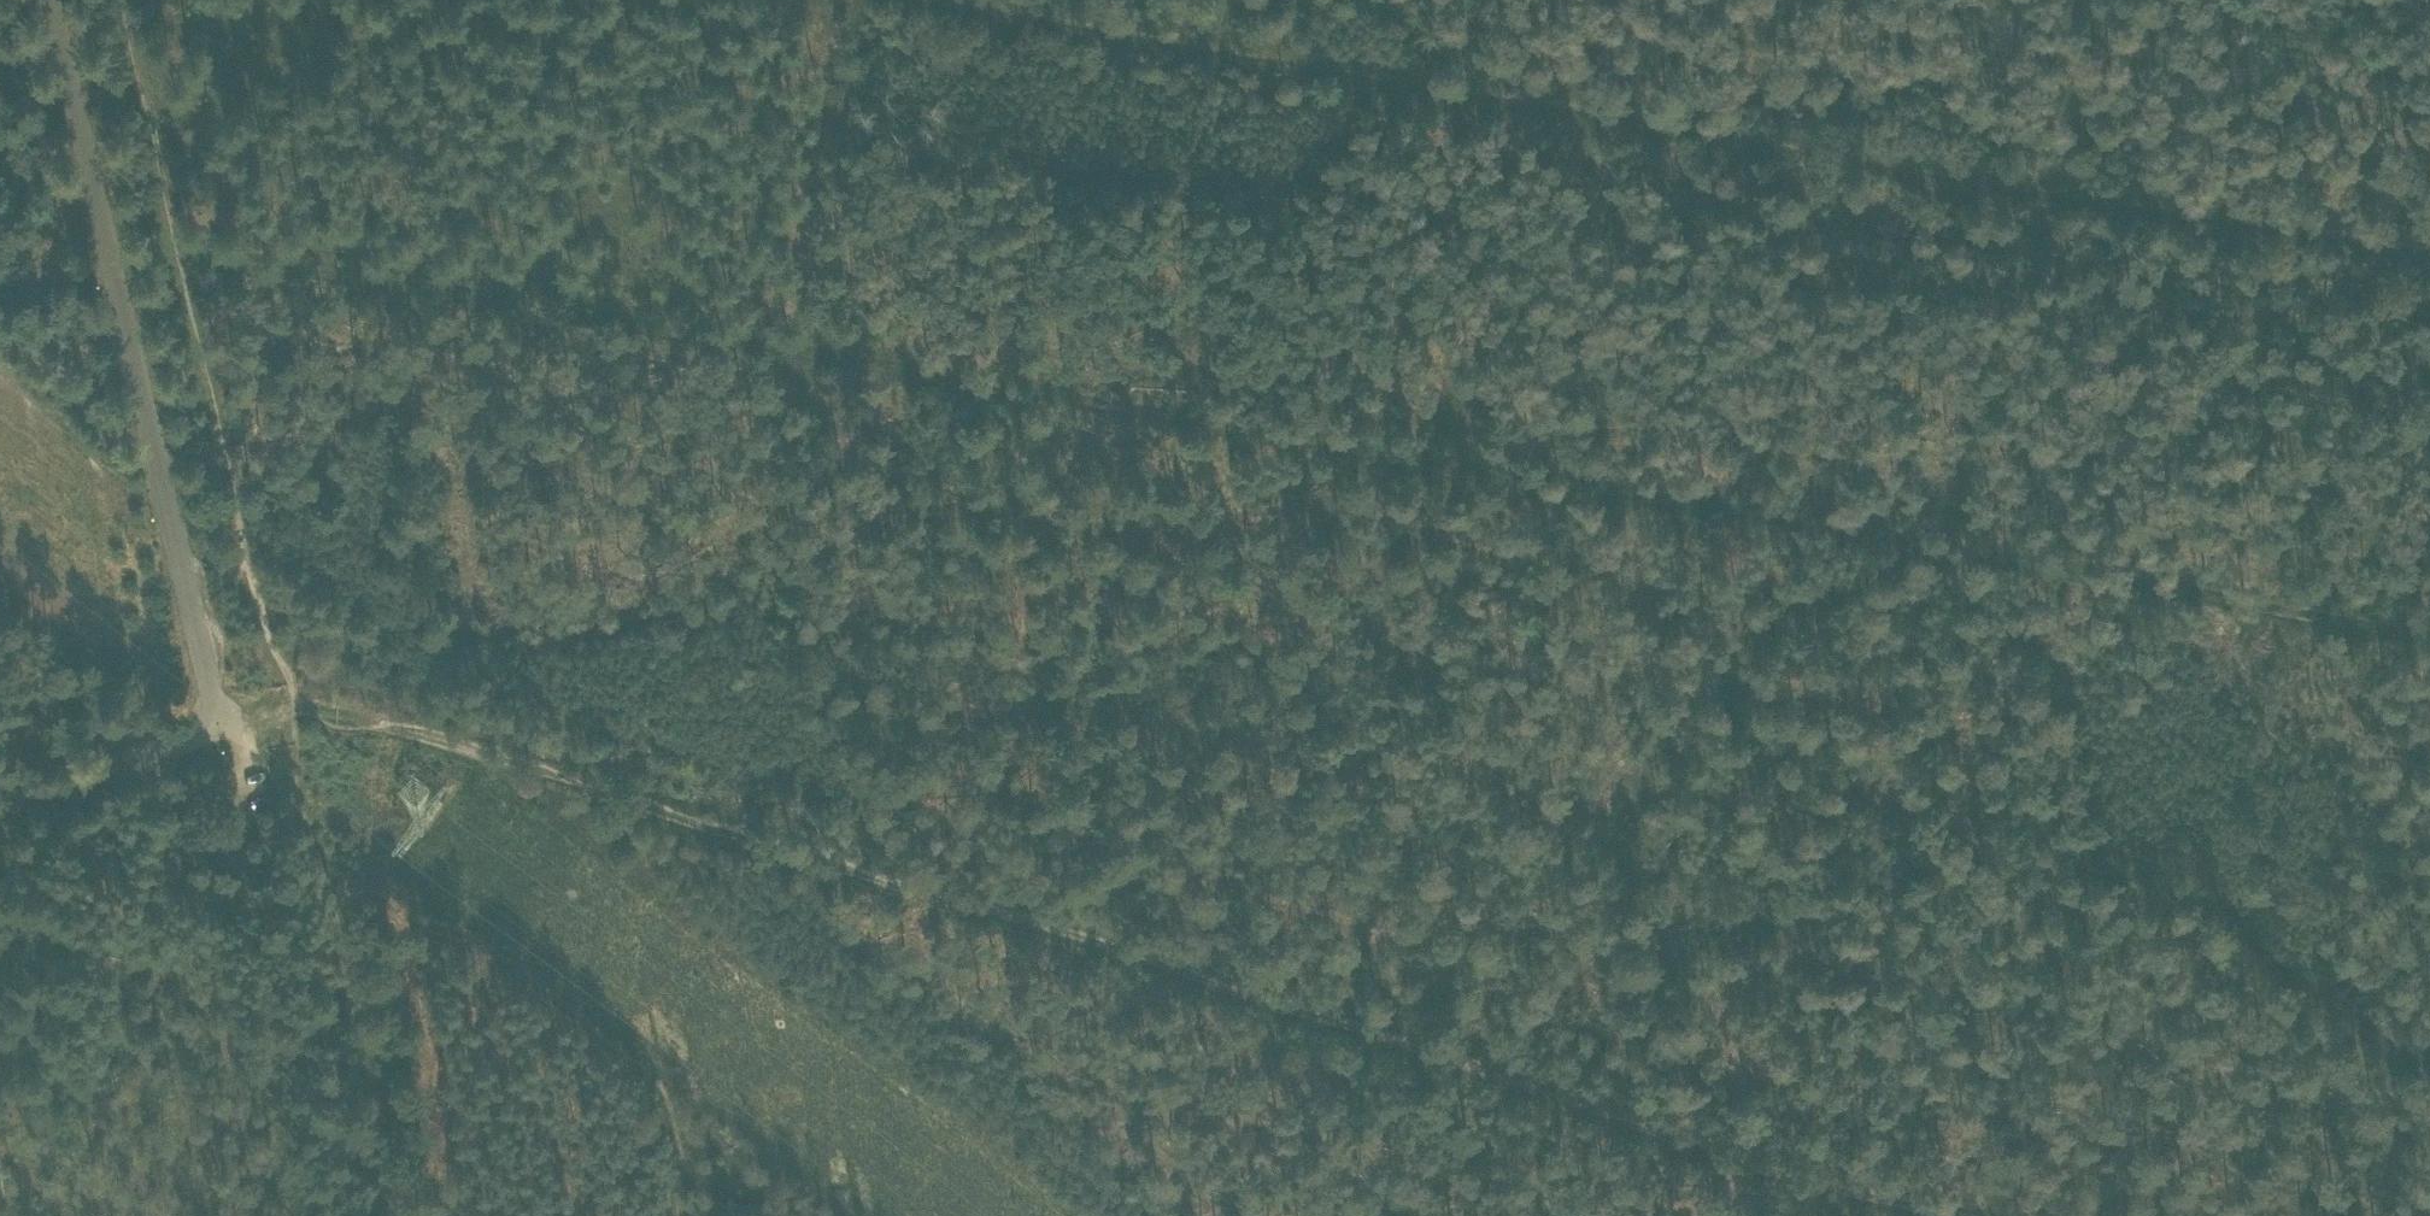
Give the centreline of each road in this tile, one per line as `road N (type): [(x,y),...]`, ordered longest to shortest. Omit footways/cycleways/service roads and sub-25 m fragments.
road 1 (track): [(294,710),(447,735),(1707,1134),(1992,1215)]
road 2 (unclassified): [(0,806),(221,730),(43,0)]

